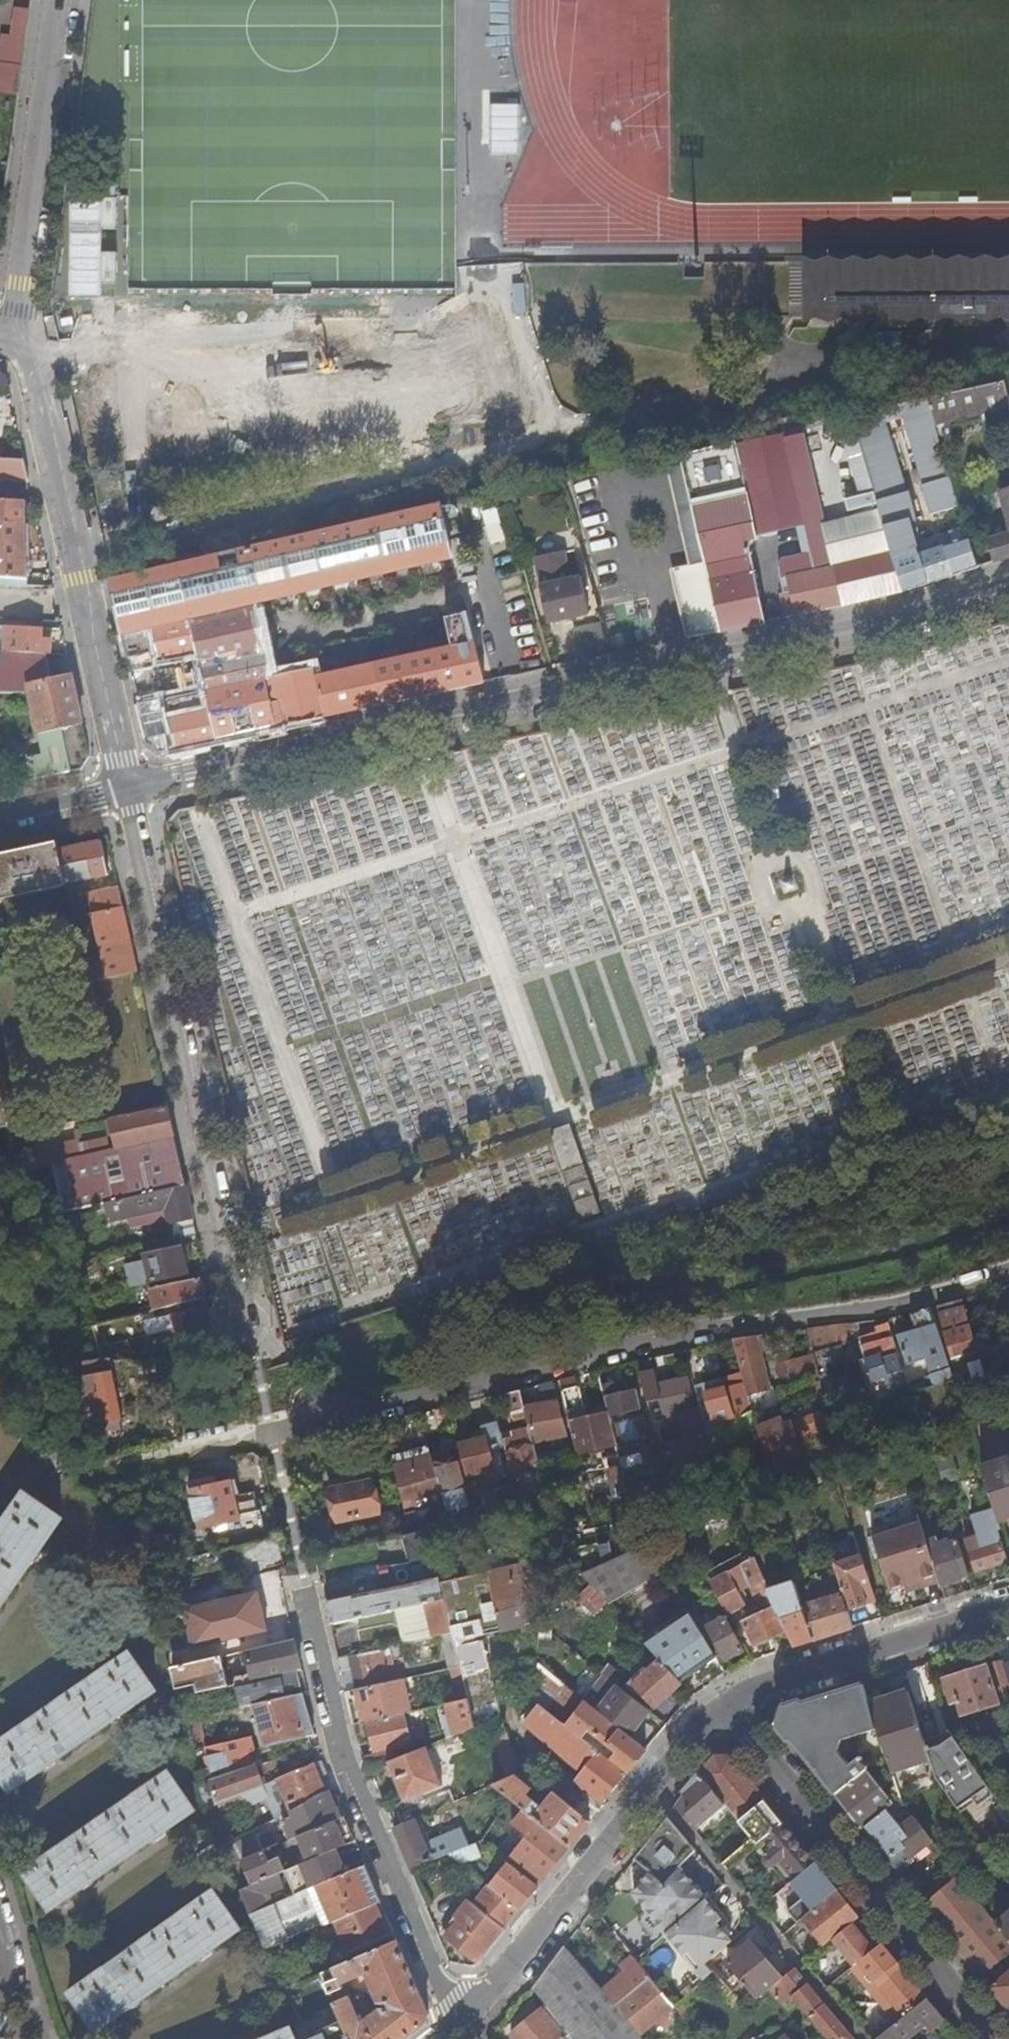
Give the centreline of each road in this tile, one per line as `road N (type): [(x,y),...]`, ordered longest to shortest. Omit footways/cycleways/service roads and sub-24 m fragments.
road 1 (residential): [(130,788),(905,617),(1008,585)]
road 2 (residential): [(271,1432),(606,1348),(903,1303),(1008,1272)]
road 3 (unclassified): [(249,1324),(130,788)]
road 4 (residential): [(130,788),(23,337)]
road 5 (unclassified): [(469,2017),(440,1983),(340,1747),(302,1589)]
road 6 (residential): [(1004,2038),(731,1706)]
road 7 (residential): [(469,2017),(650,1784),(731,1706)]
road 8 (residential): [(23,337),(19,309),(64,0)]
road 9 (residential): [(731,1706),(1008,1612)]
road 10 (residential): [(0,816),(130,788)]

